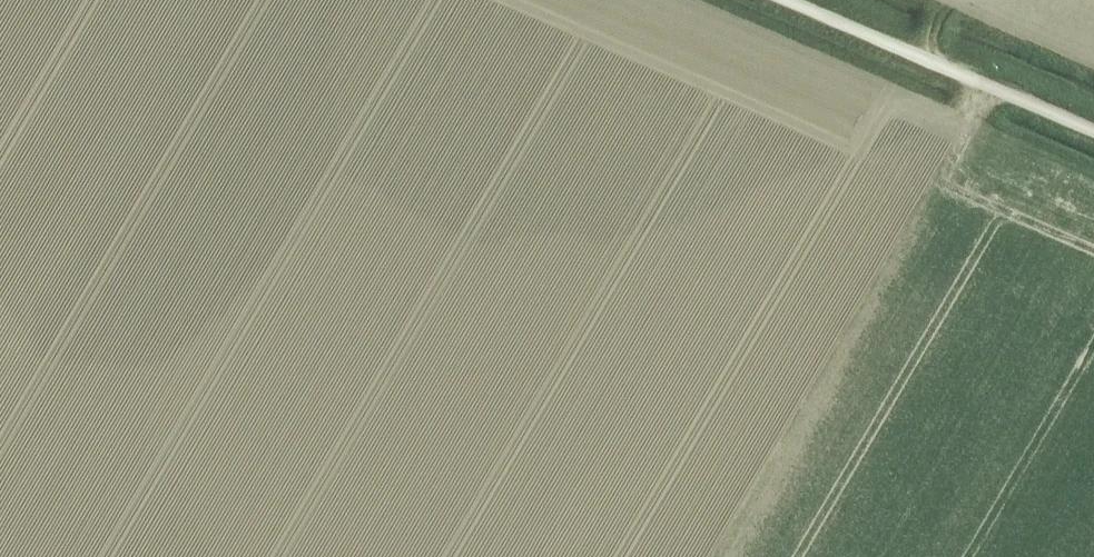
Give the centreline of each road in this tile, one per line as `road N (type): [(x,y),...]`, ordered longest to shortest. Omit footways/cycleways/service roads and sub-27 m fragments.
road 1 (unclassified): [(1093,135),(782,0)]

